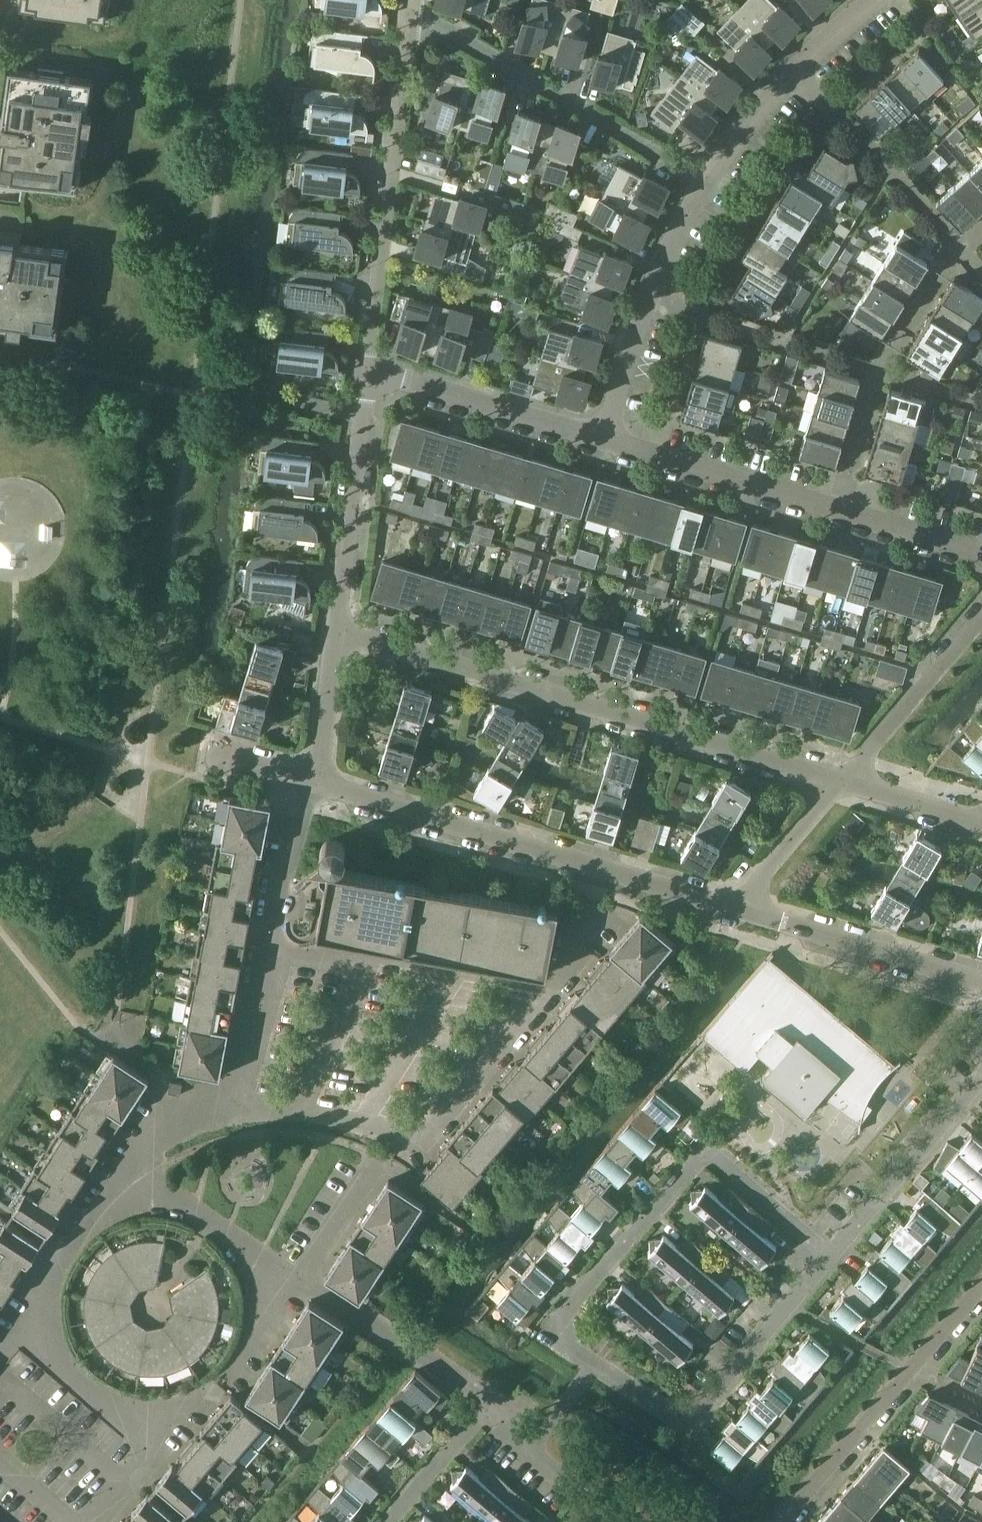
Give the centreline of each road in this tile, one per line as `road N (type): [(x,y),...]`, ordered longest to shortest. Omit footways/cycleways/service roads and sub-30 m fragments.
road 1 (residential): [(687,1419),(569,1346),(561,1325),(702,1156),(714,1154),(833,1255)]
road 2 (residential): [(841,780),(336,630)]
road 3 (residential): [(739,908),(316,782)]
road 4 (residential): [(981,552),(605,441)]
road 5 (residential): [(369,370),(413,13)]
road 6 (residential): [(708,181),(413,13)]
road 7 (residential): [(236,1106),(278,910),(316,782)]
road 8 (residential): [(91,1521),(158,1444),(19,1330)]
road 9 (residential): [(336,630),(369,370)]
road 10 (residential): [(981,980),(739,908)]
road 11 (residential): [(605,441),(369,370)]
road 12 (residential): [(880,374),(648,299)]
road 13 (residential): [(960,248),(796,69)]
road 14 (residential): [(833,1255),(981,1076)]
road 15 (residential): [(488,1403),(301,1277)]
road 16 (residential): [(841,780),(981,618)]
road 17 (residential): [(301,1277),(119,1181)]
road 18 (residential): [(787,1521),(914,1368)]
road 19 (residential): [(236,1106),(363,1124),(420,1146)]
road 20 (residential): [(19,1330),(119,1181)]
road 21 (residential): [(488,1403),(528,1450),(612,1511)]
road 22 (residential): [(739,908),(841,780)]
road 23 (residential): [(388,1521),(488,1403)]
road 24 (residential): [(316,782),(336,630)]
road 25 (residential): [(687,1419),(788,1306)]
road 26 (residential): [(119,1181),(148,1139),(185,1109),(236,1106)]
road 27 (residential): [(960,248),(880,374)]
road 28 (residential): [(605,441),(648,299)]
road 29 (residential): [(981,822),(841,780)]
road 30 (residential): [(708,181),(796,69)]
road 31 (residential): [(914,1368),(788,1306)]
road 32 (residential): [(301,1277),(378,1160)]
road 33 (residential): [(648,299),(708,181)]

